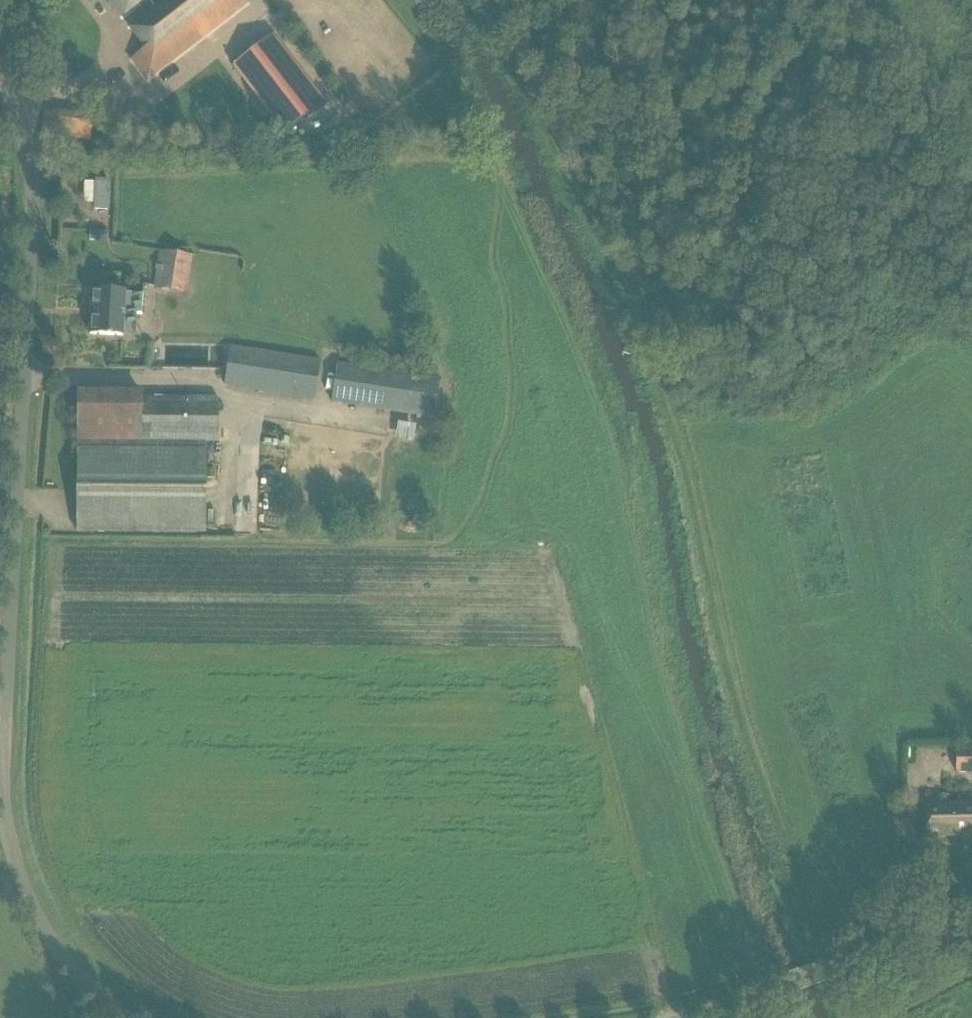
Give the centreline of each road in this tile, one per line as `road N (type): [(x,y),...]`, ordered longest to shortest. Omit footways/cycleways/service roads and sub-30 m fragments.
road 1 (unclassified): [(124,1017),(69,965),(37,916),(14,855),(2,781),(32,148),(15,85),(0,62)]
road 2 (unclassified): [(971,913),(837,969)]

